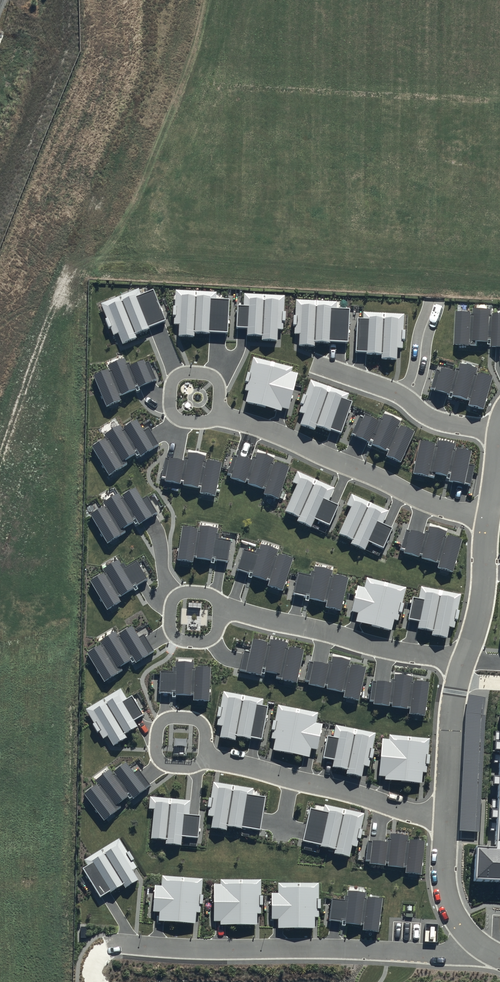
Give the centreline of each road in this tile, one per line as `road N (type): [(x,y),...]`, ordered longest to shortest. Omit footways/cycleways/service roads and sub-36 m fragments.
road 1 (residential): [(487,518),(417,498),(194,398)]
road 2 (residential): [(444,822),(180,742)]
road 3 (residential): [(460,665),(227,611),(194,616)]
road 4 (residential): [(499,435),(434,420),(388,390),(314,365)]
road 5 (residential): [(444,822),(460,665)]
road 6 (residential): [(499,956),(472,936),(444,893),(444,822)]
road 7 (residential): [(460,665),(478,611),(487,518)]

